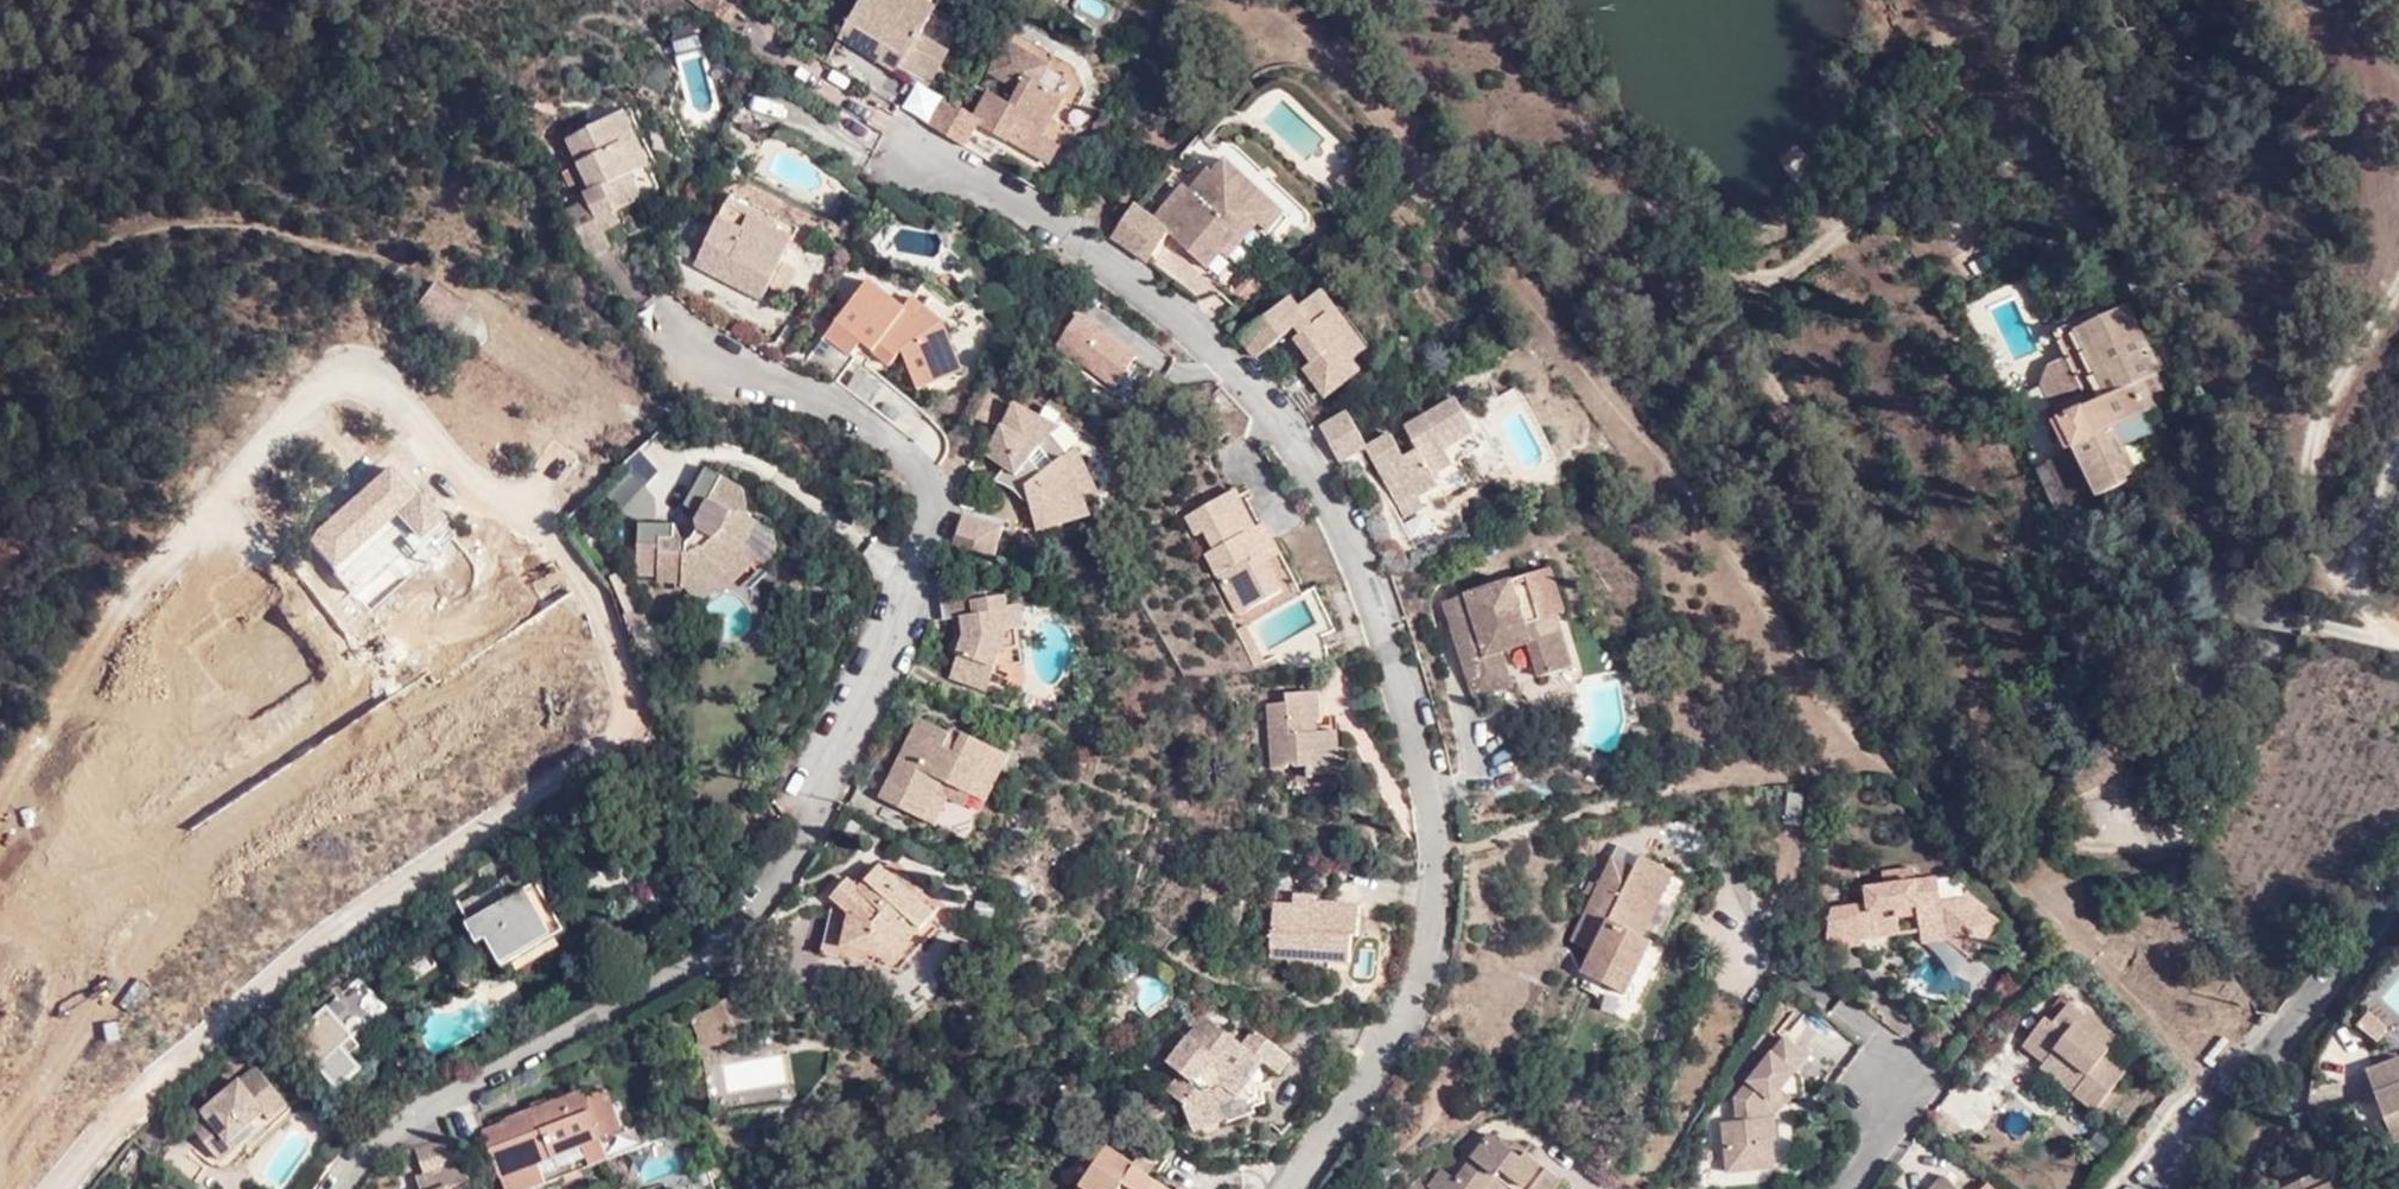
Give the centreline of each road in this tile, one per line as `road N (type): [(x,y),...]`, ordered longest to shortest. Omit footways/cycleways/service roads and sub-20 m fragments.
road 1 (residential): [(901,155),(1024,210),(1161,309),(1303,456),(1365,569),(1435,824),(1423,991),(1367,1090),(1287,1188)]
road 2 (residential): [(336,1188),(363,1149),(502,1064),(725,951),(803,839),(921,564),(935,500),(918,458),(707,338)]
road 3 (residential): [(2398,878),(2144,1188)]
road 4 (track): [(0,290),(203,222),(383,260)]

